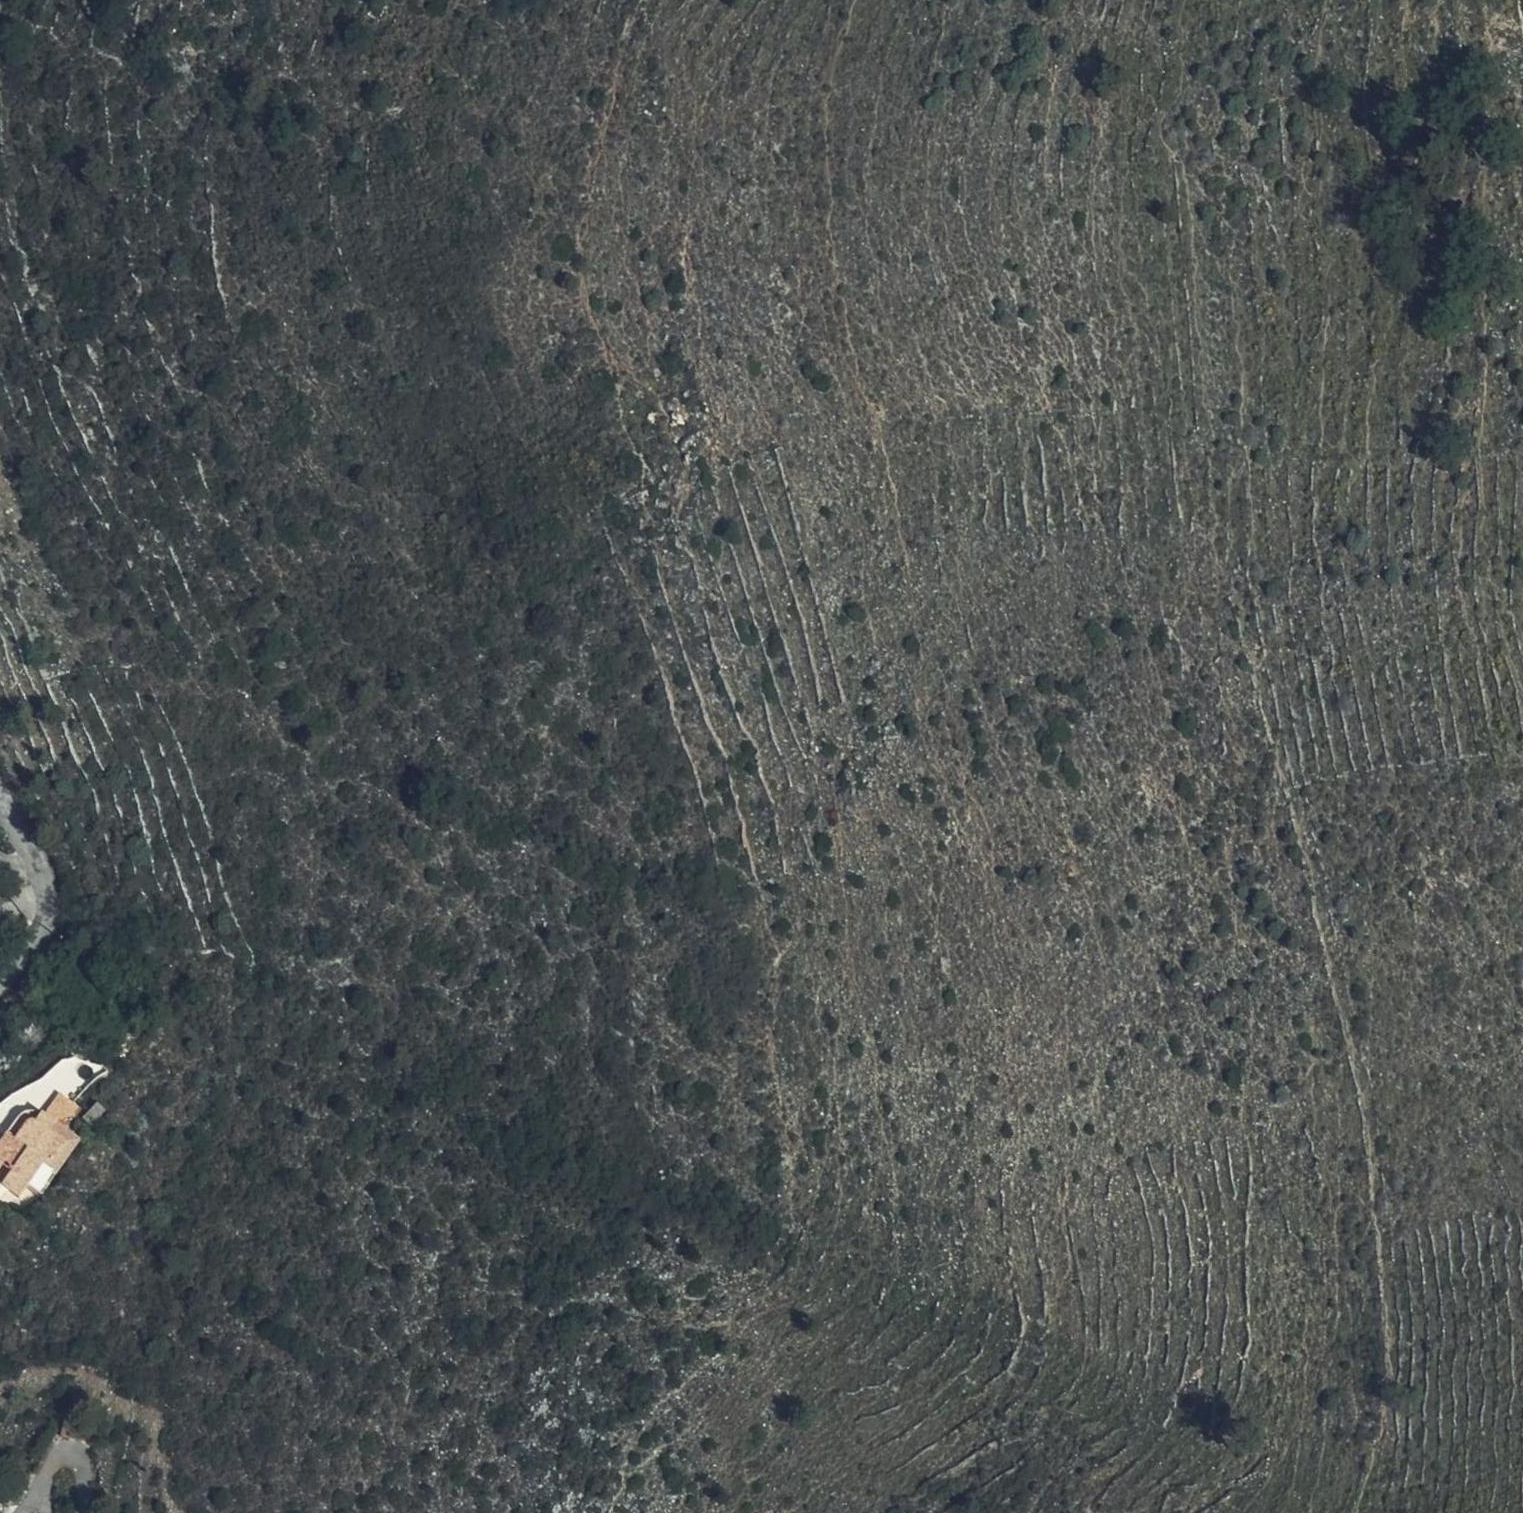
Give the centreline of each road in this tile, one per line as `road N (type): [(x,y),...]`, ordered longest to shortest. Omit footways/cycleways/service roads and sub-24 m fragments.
road 1 (residential): [(0,972),(45,929),(45,883),(0,799)]

